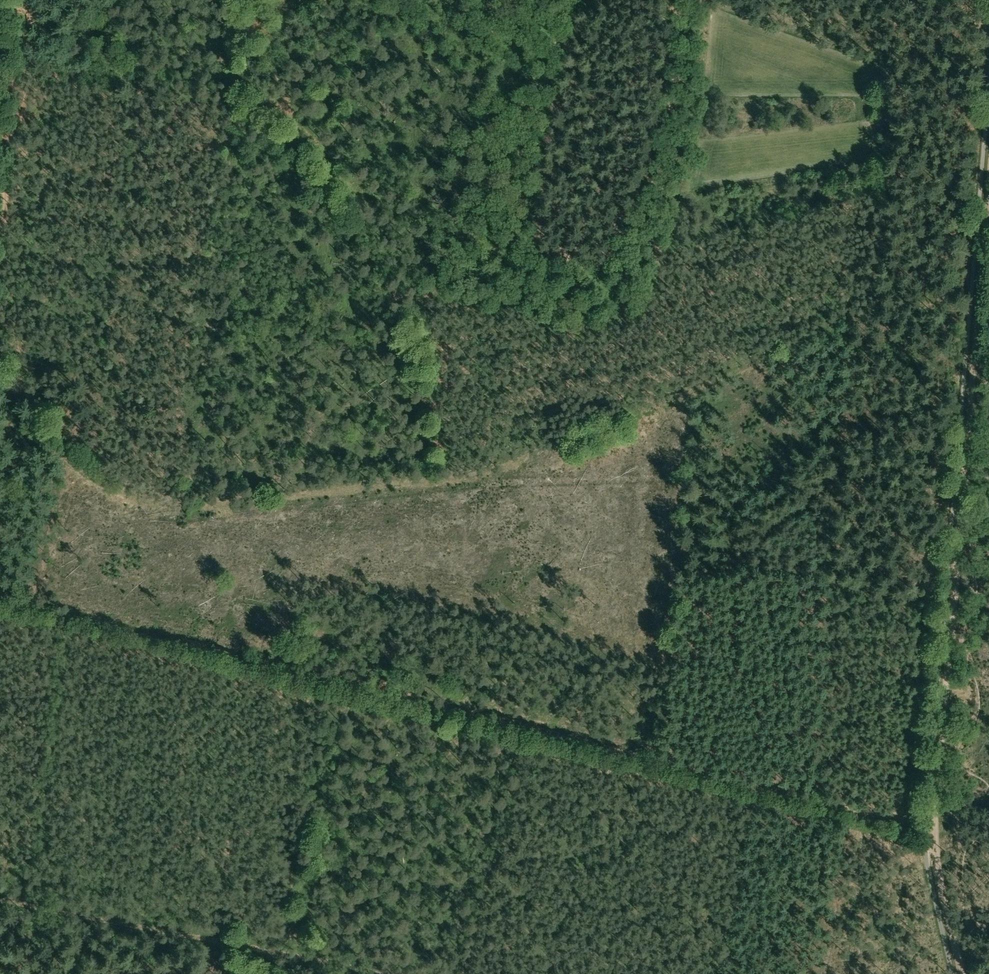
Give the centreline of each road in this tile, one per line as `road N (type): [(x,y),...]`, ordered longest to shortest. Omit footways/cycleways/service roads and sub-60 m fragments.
road 1 (track): [(0,605),(934,843)]
road 2 (track): [(934,843),(988,150)]
road 3 (track): [(962,973),(934,843)]

